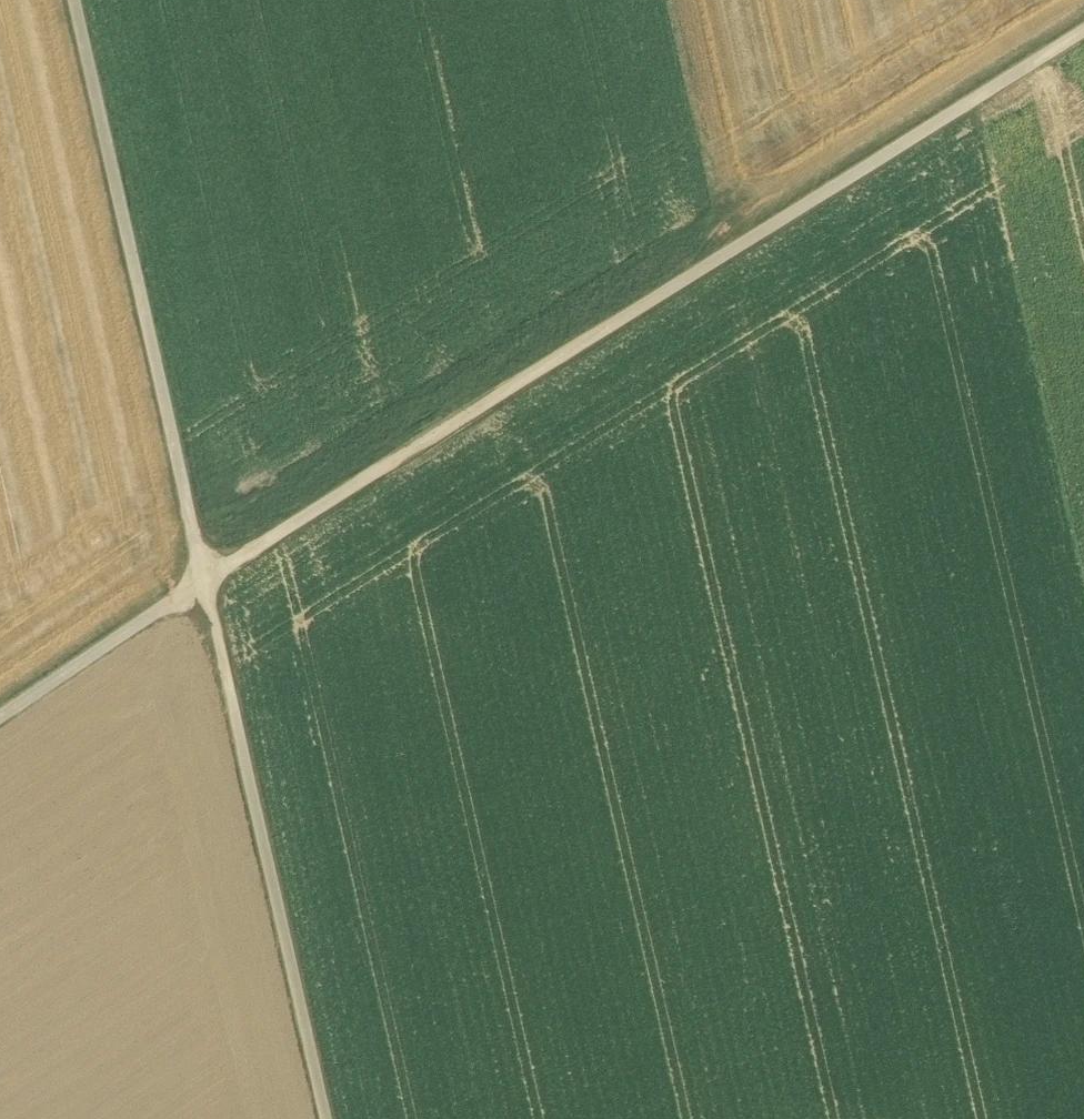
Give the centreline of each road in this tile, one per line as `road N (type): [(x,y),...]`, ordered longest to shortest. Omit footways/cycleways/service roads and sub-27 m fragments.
road 1 (track): [(0,718),(203,582),(1083,40)]
road 2 (track): [(326,1118),(73,0)]

